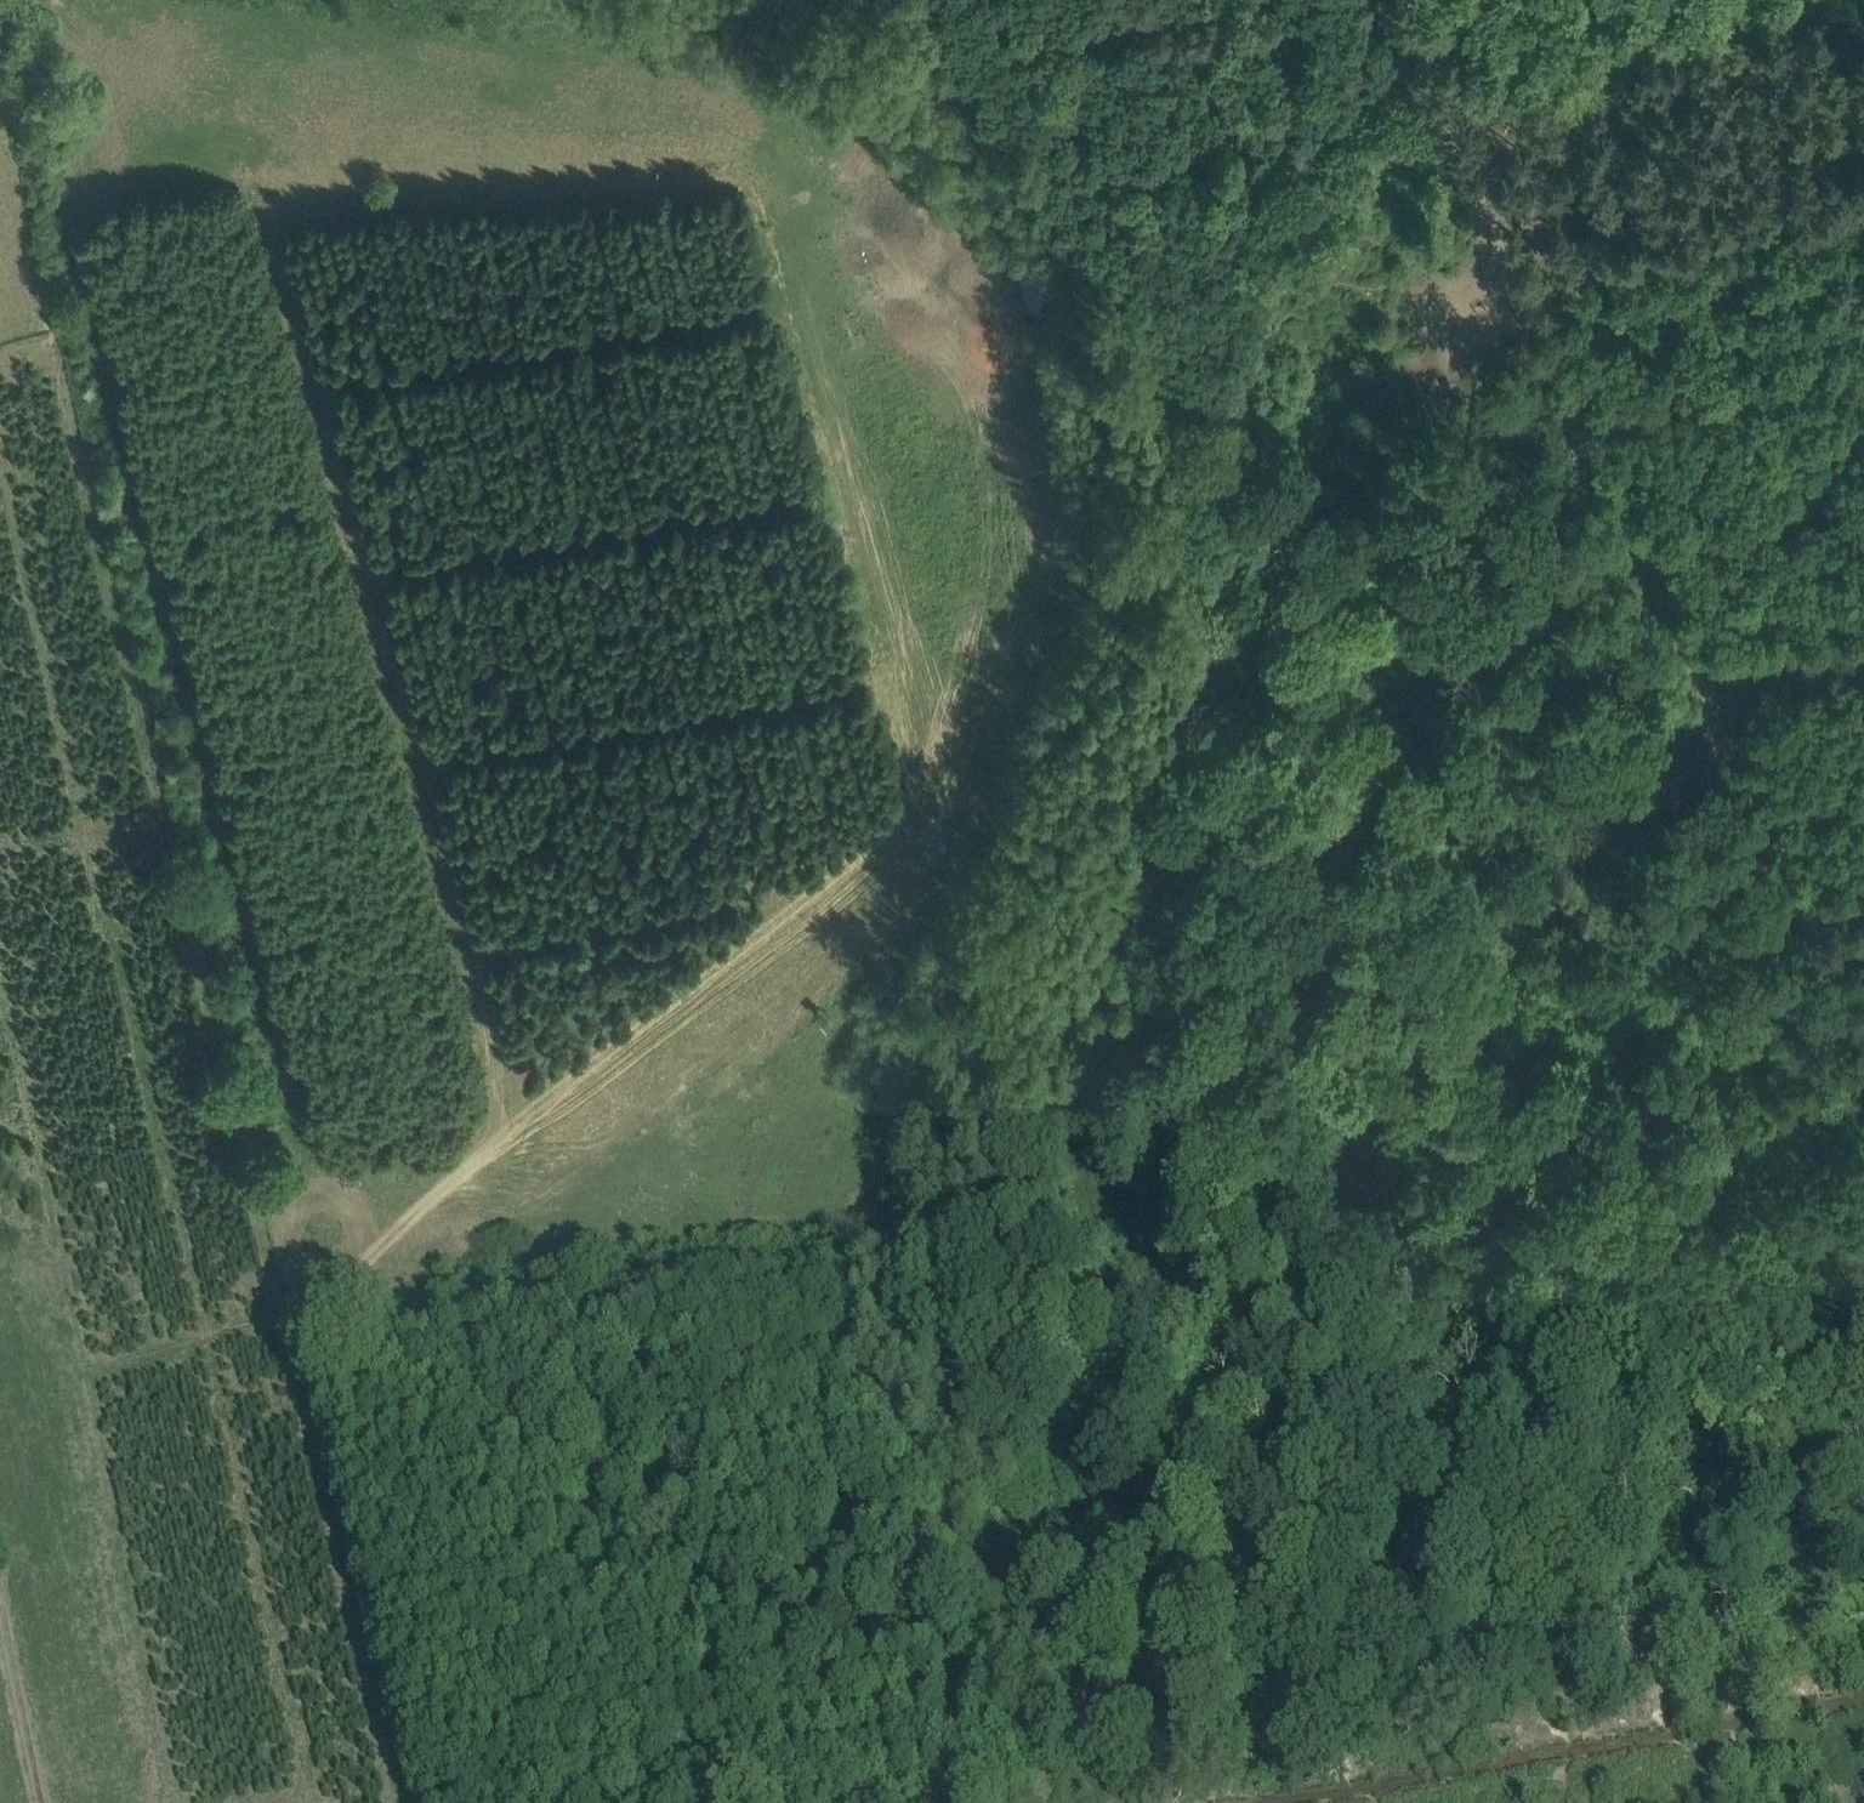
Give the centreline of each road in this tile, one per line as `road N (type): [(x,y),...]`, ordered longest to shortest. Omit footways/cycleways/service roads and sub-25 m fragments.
road 1 (track): [(1863,1044),(1389,0)]
road 2 (track): [(443,1802),(317,1340),(317,1285),(349,1250),(509,1134)]

